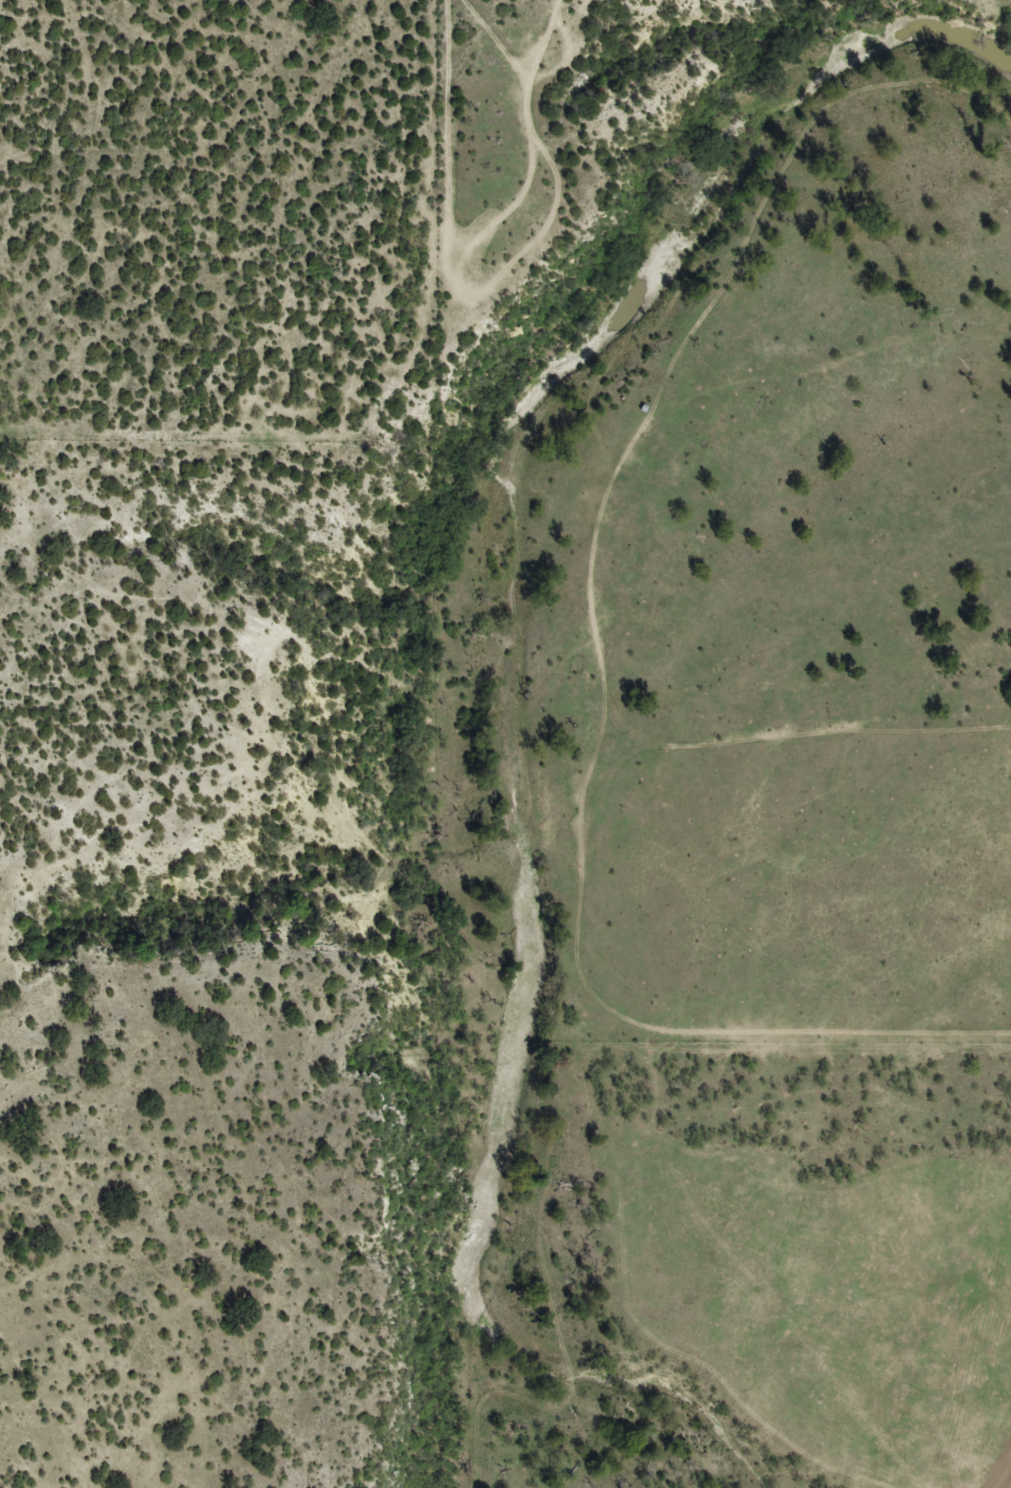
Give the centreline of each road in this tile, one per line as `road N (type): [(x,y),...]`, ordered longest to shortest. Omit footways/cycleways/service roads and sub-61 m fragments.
road 1 (residential): [(0,413),(61,258),(120,0)]
road 2 (residential): [(532,228),(557,183),(556,0)]

